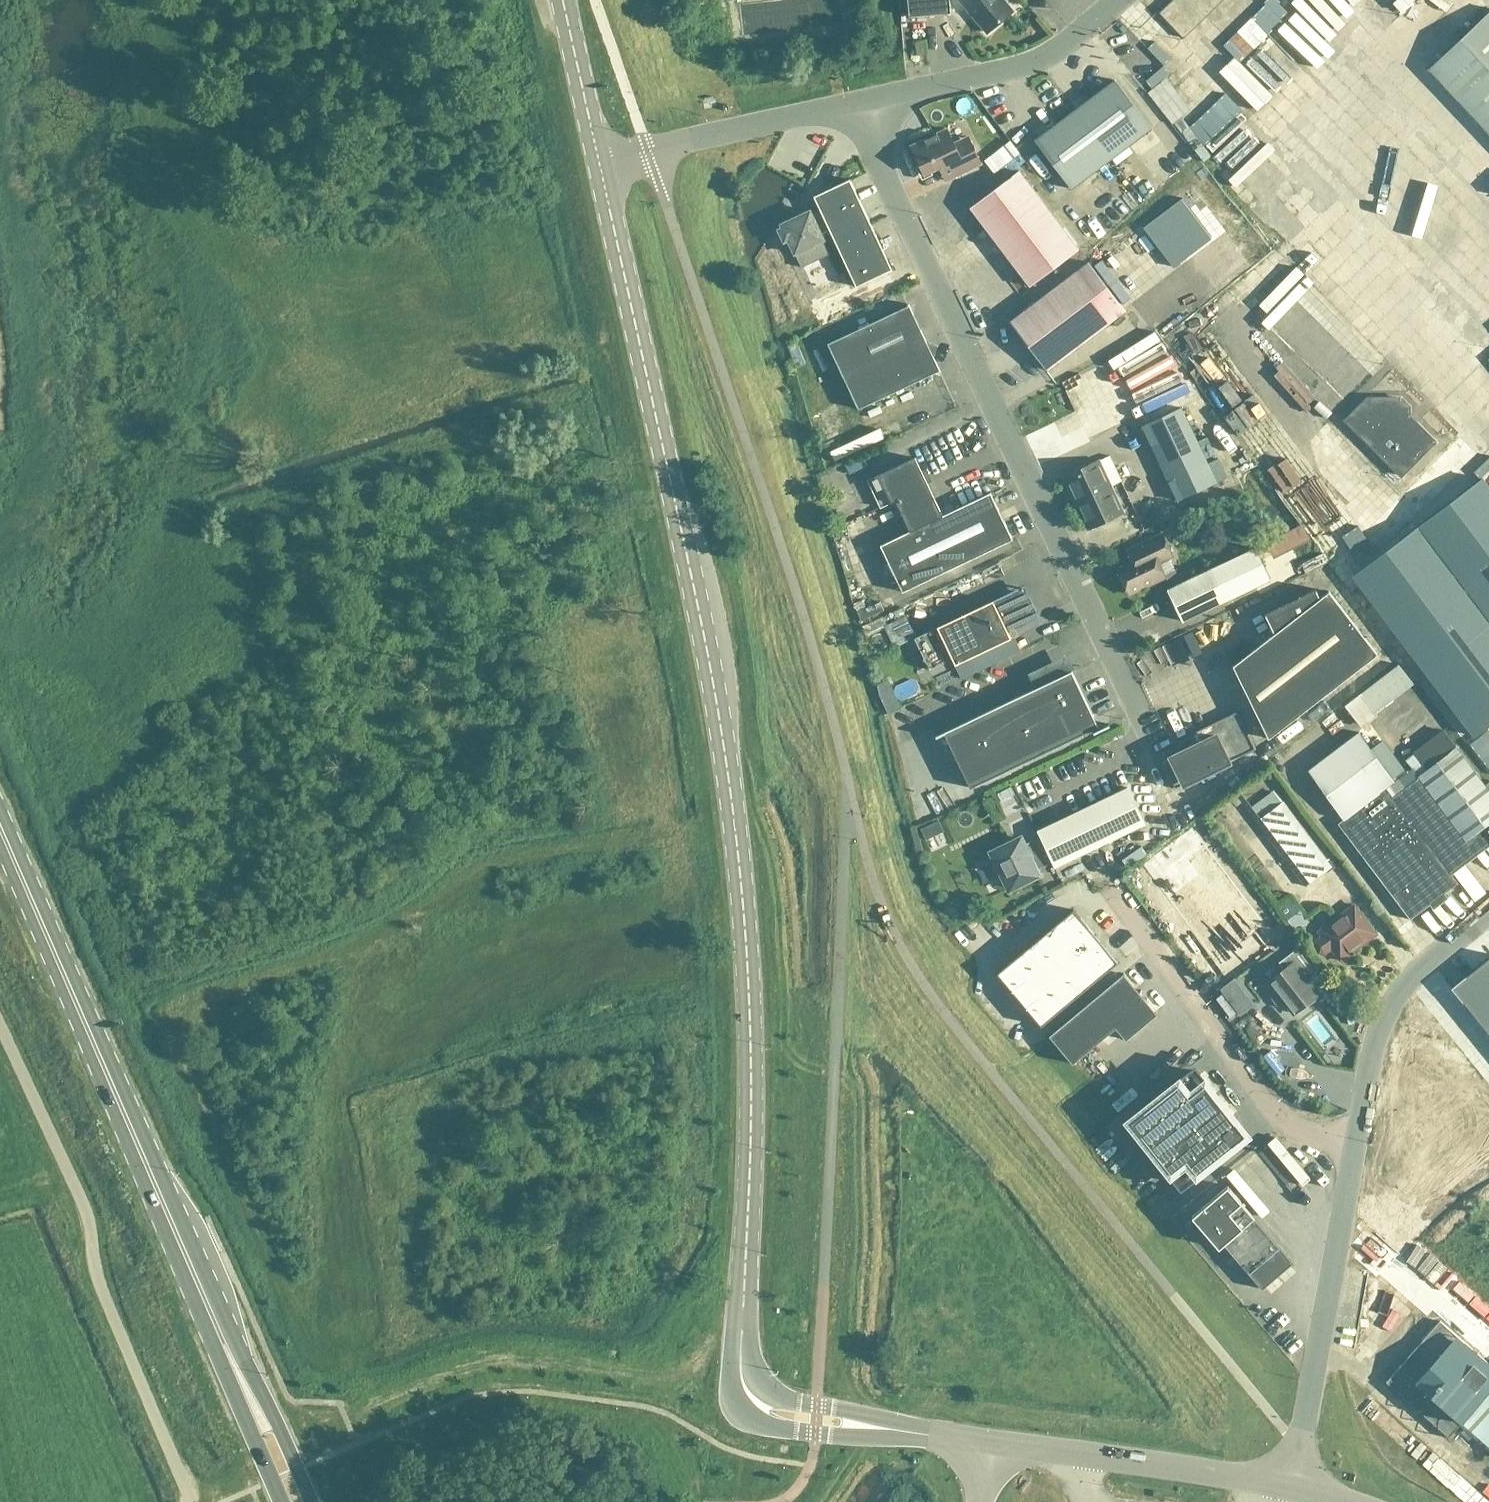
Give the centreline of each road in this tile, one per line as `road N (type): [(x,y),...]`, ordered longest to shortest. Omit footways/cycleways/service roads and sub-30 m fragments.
road 1 (tertiary): [(989,1443),(777,1416),(740,1400),(750,1159),(746,950),(732,810),(704,633),(600,165)]
road 2 (primary): [(294,1501),(0,834)]
road 3 (unclassified): [(1154,743),(855,105)]
road 4 (unclassified): [(1107,886),(1281,1121),(1356,1145)]
road 5 (unclassified): [(1293,1489),(1356,1145)]
road 6 (unclassified): [(1293,1489),(989,1443)]
road 7 (unclassified): [(855,105),(1007,72),(1061,49),(1119,0)]
road 8 (unclassified): [(1356,1145),(1381,1024),(1422,966),(1488,912)]
road 9 (unclassified): [(600,165),(855,105)]
road 10 (tertiary): [(600,165),(563,0)]

